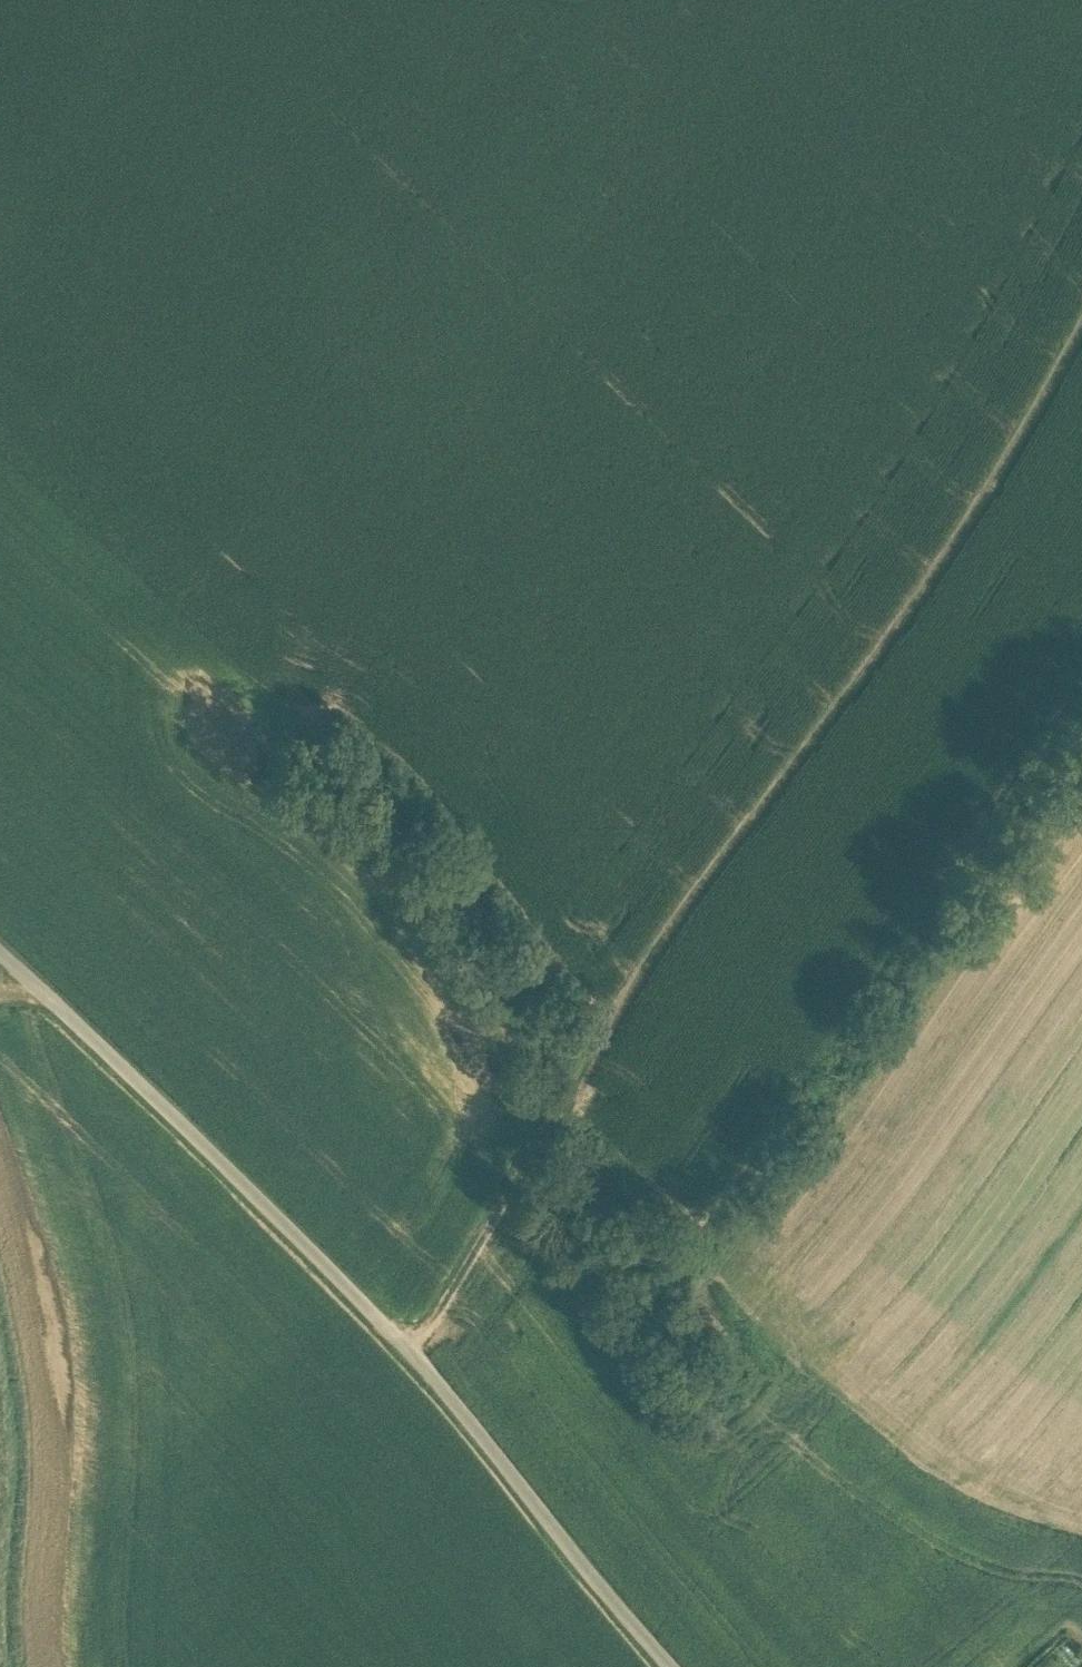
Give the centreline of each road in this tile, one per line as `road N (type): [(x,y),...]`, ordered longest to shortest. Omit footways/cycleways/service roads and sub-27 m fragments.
road 1 (unclassified): [(693,1666),(496,1438),(265,1191),(0,944)]

